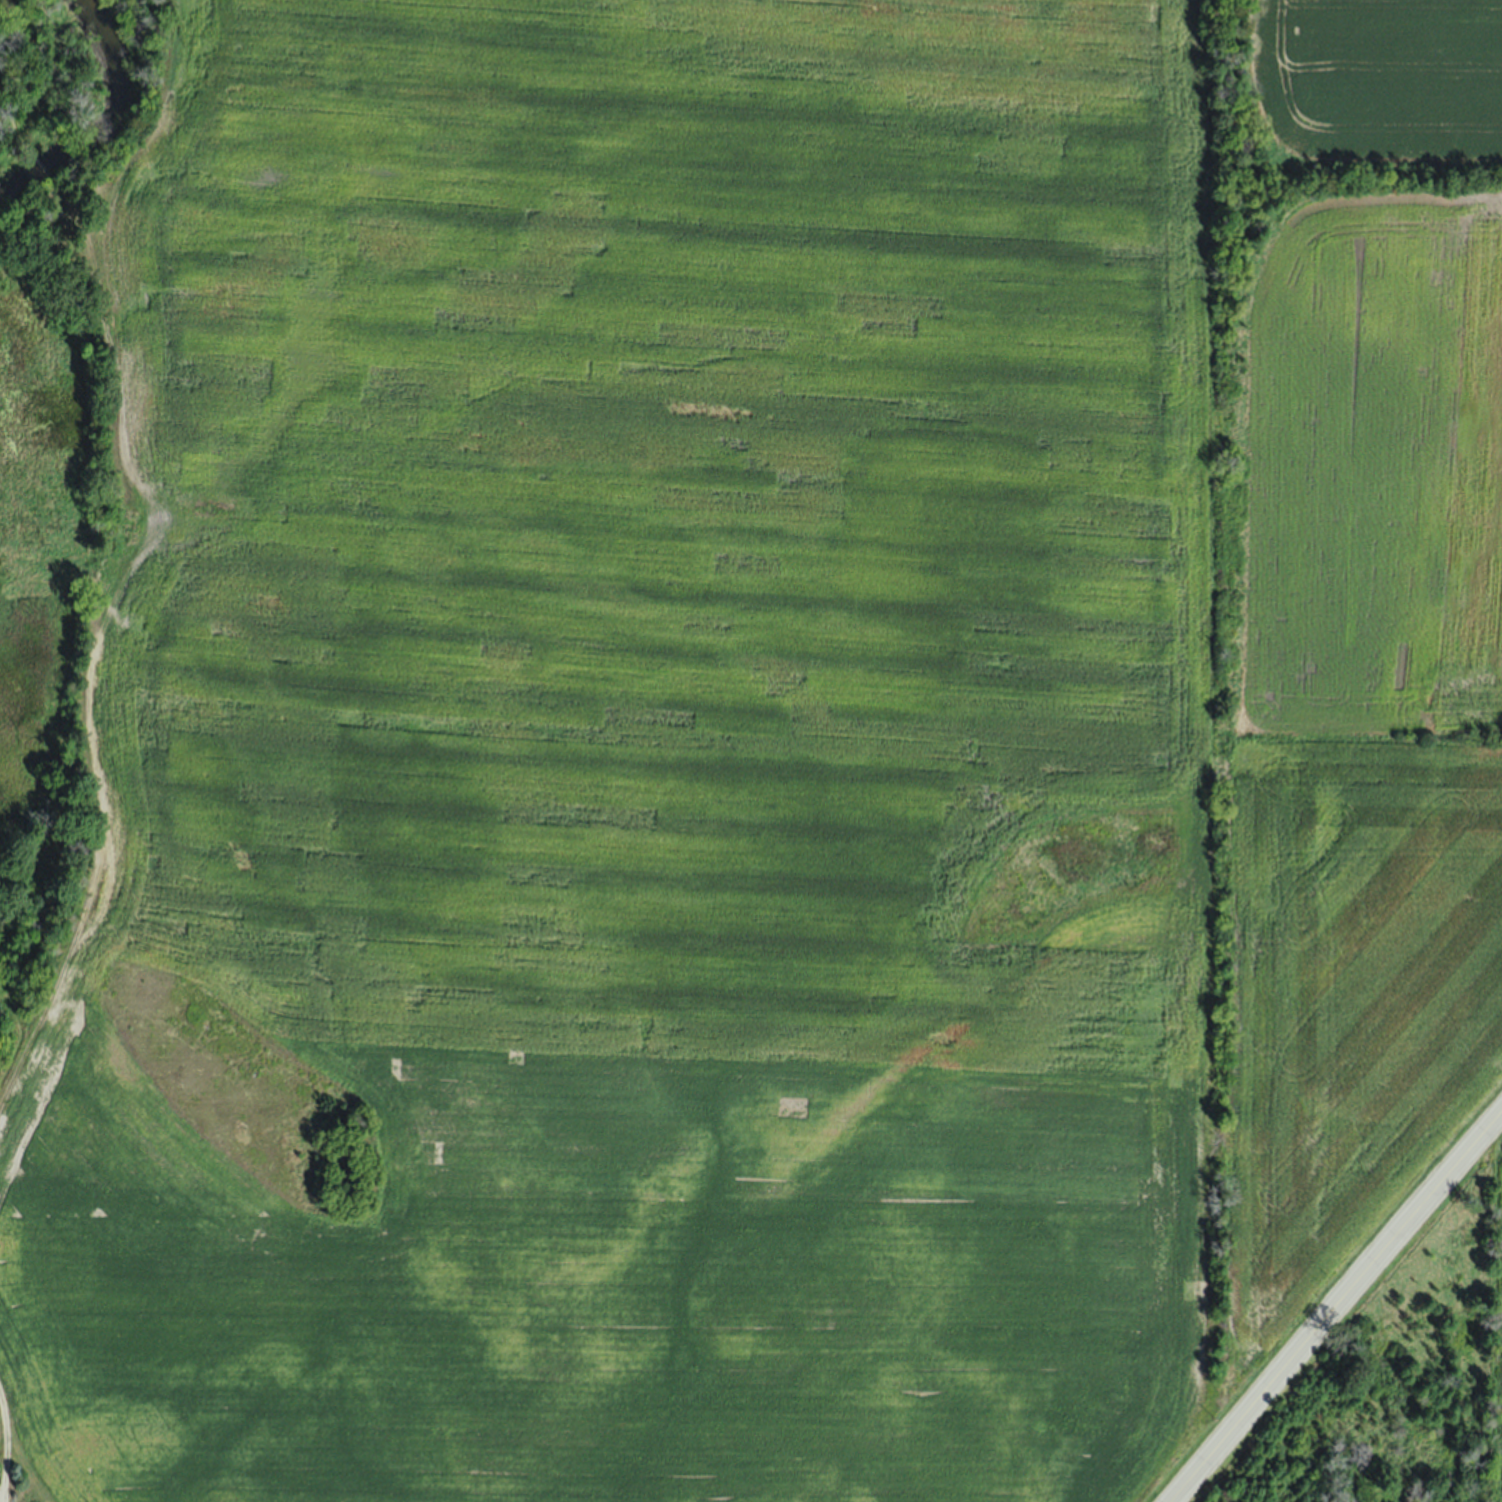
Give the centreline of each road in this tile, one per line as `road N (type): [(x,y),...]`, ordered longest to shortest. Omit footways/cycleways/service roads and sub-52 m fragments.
road 1 (primary): [(1176,1501),(1501,1122)]

